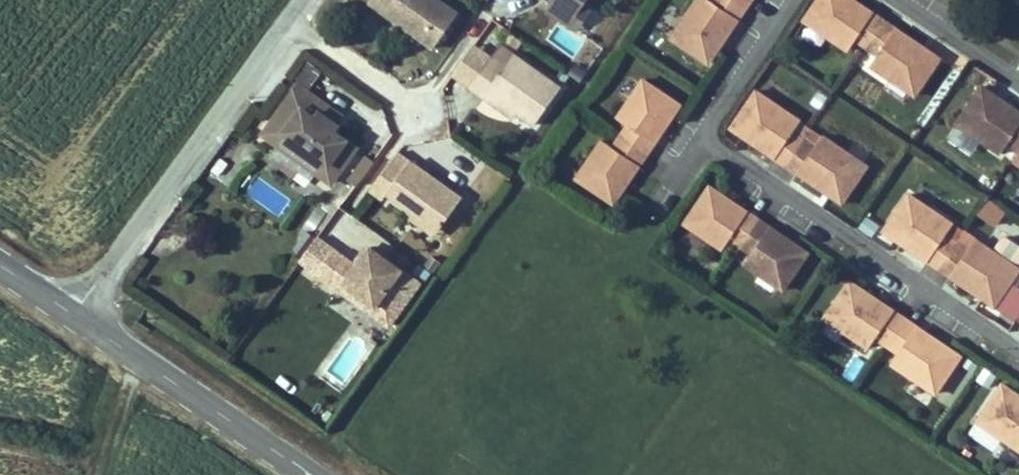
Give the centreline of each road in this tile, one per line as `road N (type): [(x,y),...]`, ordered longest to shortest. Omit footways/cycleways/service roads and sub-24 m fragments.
road 1 (residential): [(708,139),(1018,356)]
road 2 (residential): [(291,26),(77,315)]
road 3 (secondary): [(77,315),(313,474)]
road 4 (residential): [(431,116),(291,26)]
road 5 (residential): [(794,0),(708,139)]
road 6 (residential): [(1018,81),(899,0)]

